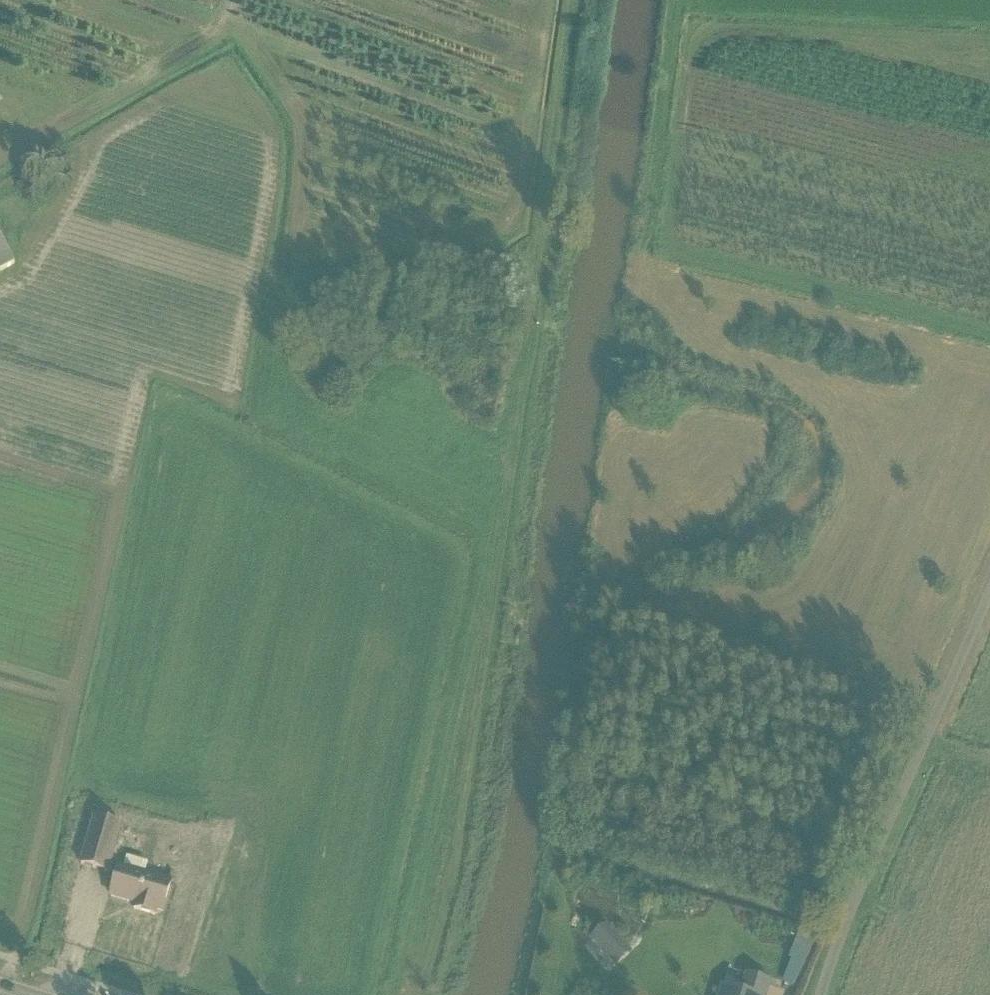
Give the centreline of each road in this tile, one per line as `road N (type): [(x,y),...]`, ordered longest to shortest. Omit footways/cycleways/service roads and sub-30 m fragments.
road 1 (unclassified): [(828,994),(989,585)]

